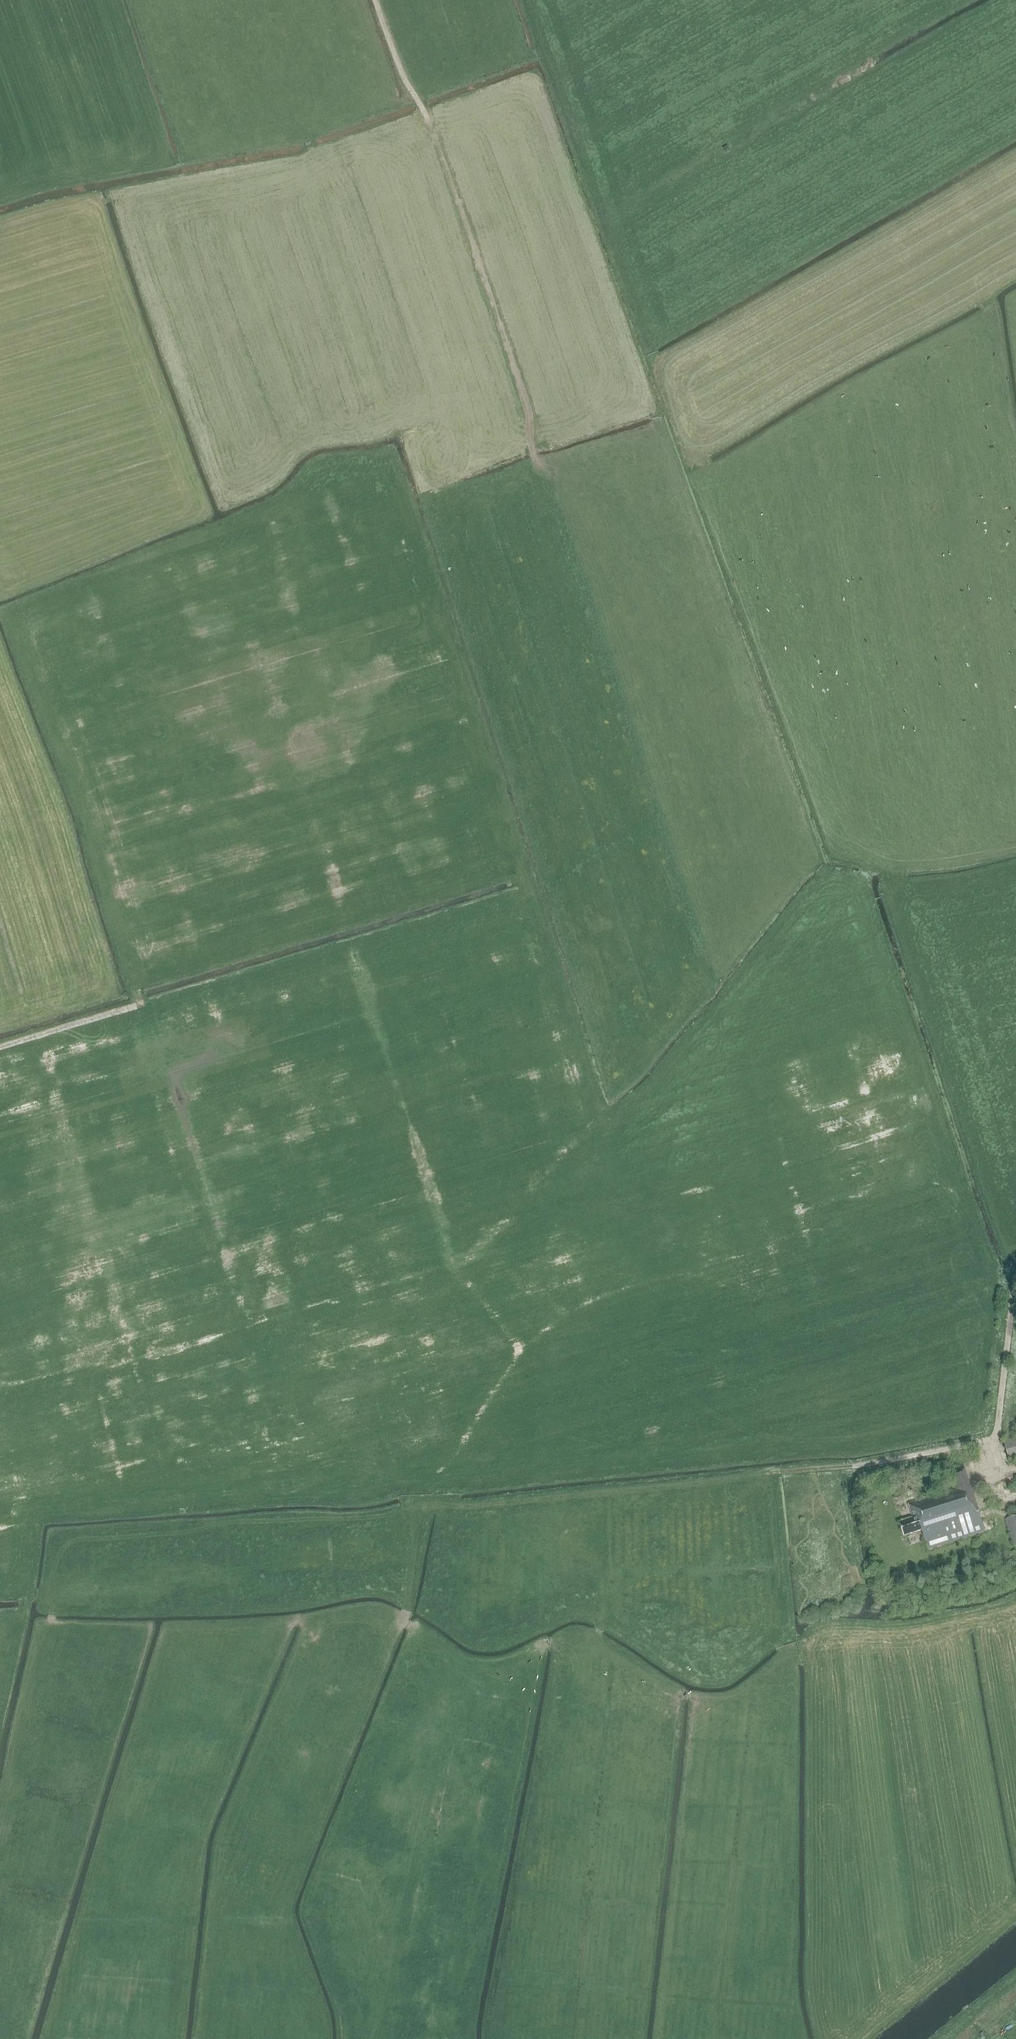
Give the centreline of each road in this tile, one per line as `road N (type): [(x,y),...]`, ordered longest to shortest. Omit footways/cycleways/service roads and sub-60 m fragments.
road 1 (unclassified): [(995,1445),(1015,1276)]

